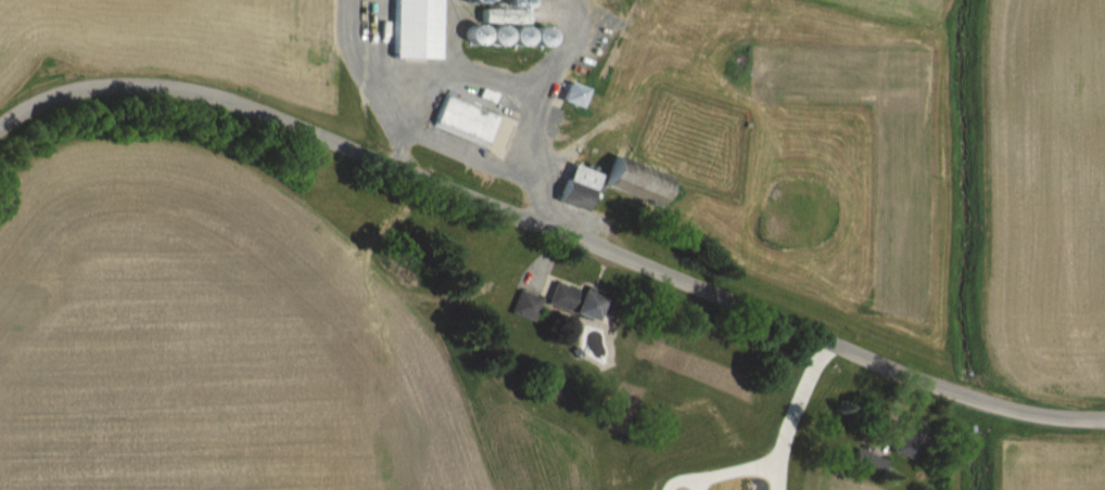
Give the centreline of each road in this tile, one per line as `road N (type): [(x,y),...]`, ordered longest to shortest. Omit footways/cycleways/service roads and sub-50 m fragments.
road 1 (tertiary): [(0,124),(71,88),(132,81),(199,93),(335,141),(956,396),(1030,413),(1104,418)]

